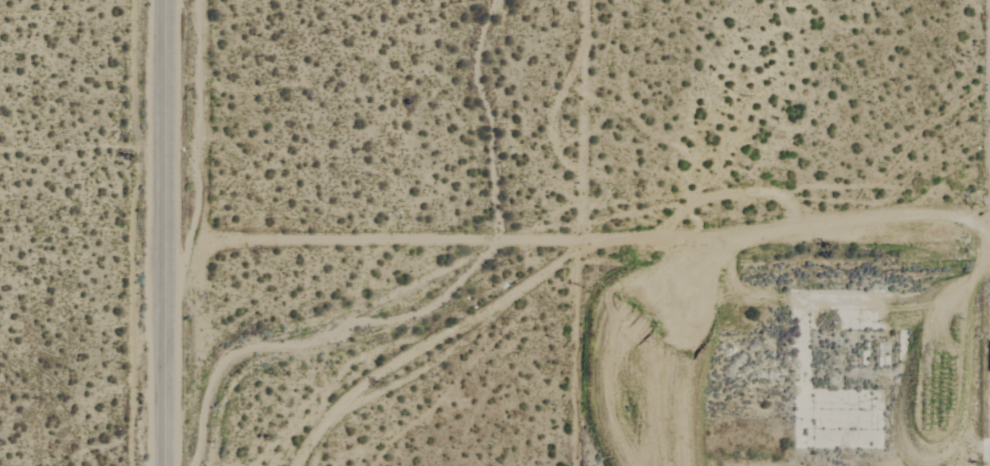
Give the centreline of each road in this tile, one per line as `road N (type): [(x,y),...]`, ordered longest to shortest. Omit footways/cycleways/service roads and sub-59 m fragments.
road 1 (track): [(171,242),(965,230),(989,244)]
road 2 (residential): [(169,465),(171,0)]
road 3 (residential): [(586,241),(586,0)]

